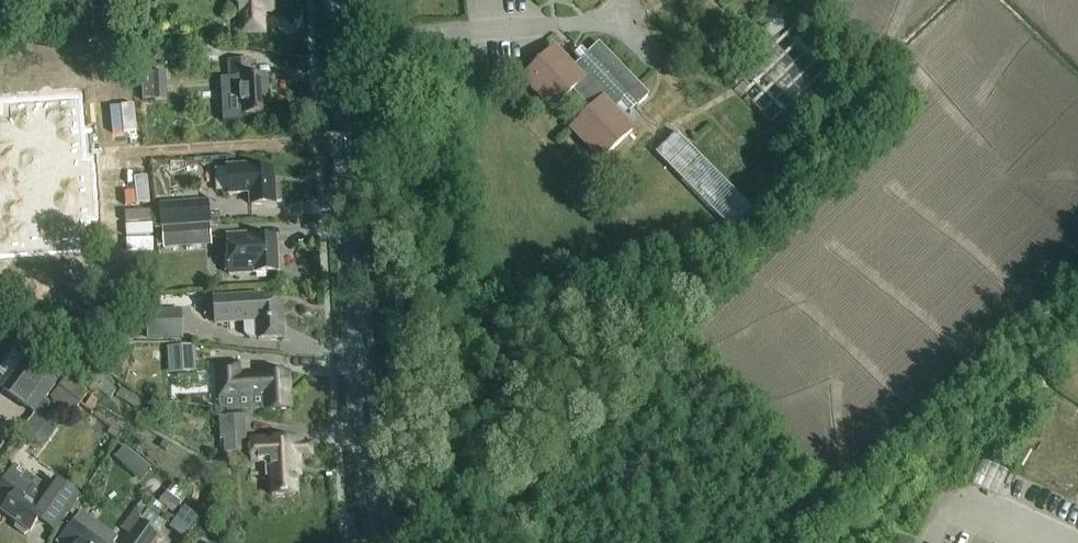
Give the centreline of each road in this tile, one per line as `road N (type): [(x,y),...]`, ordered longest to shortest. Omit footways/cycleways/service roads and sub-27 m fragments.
road 1 (tertiary): [(389,542),(360,395),(333,0)]
road 2 (residential): [(385,37),(620,22),(626,0)]

